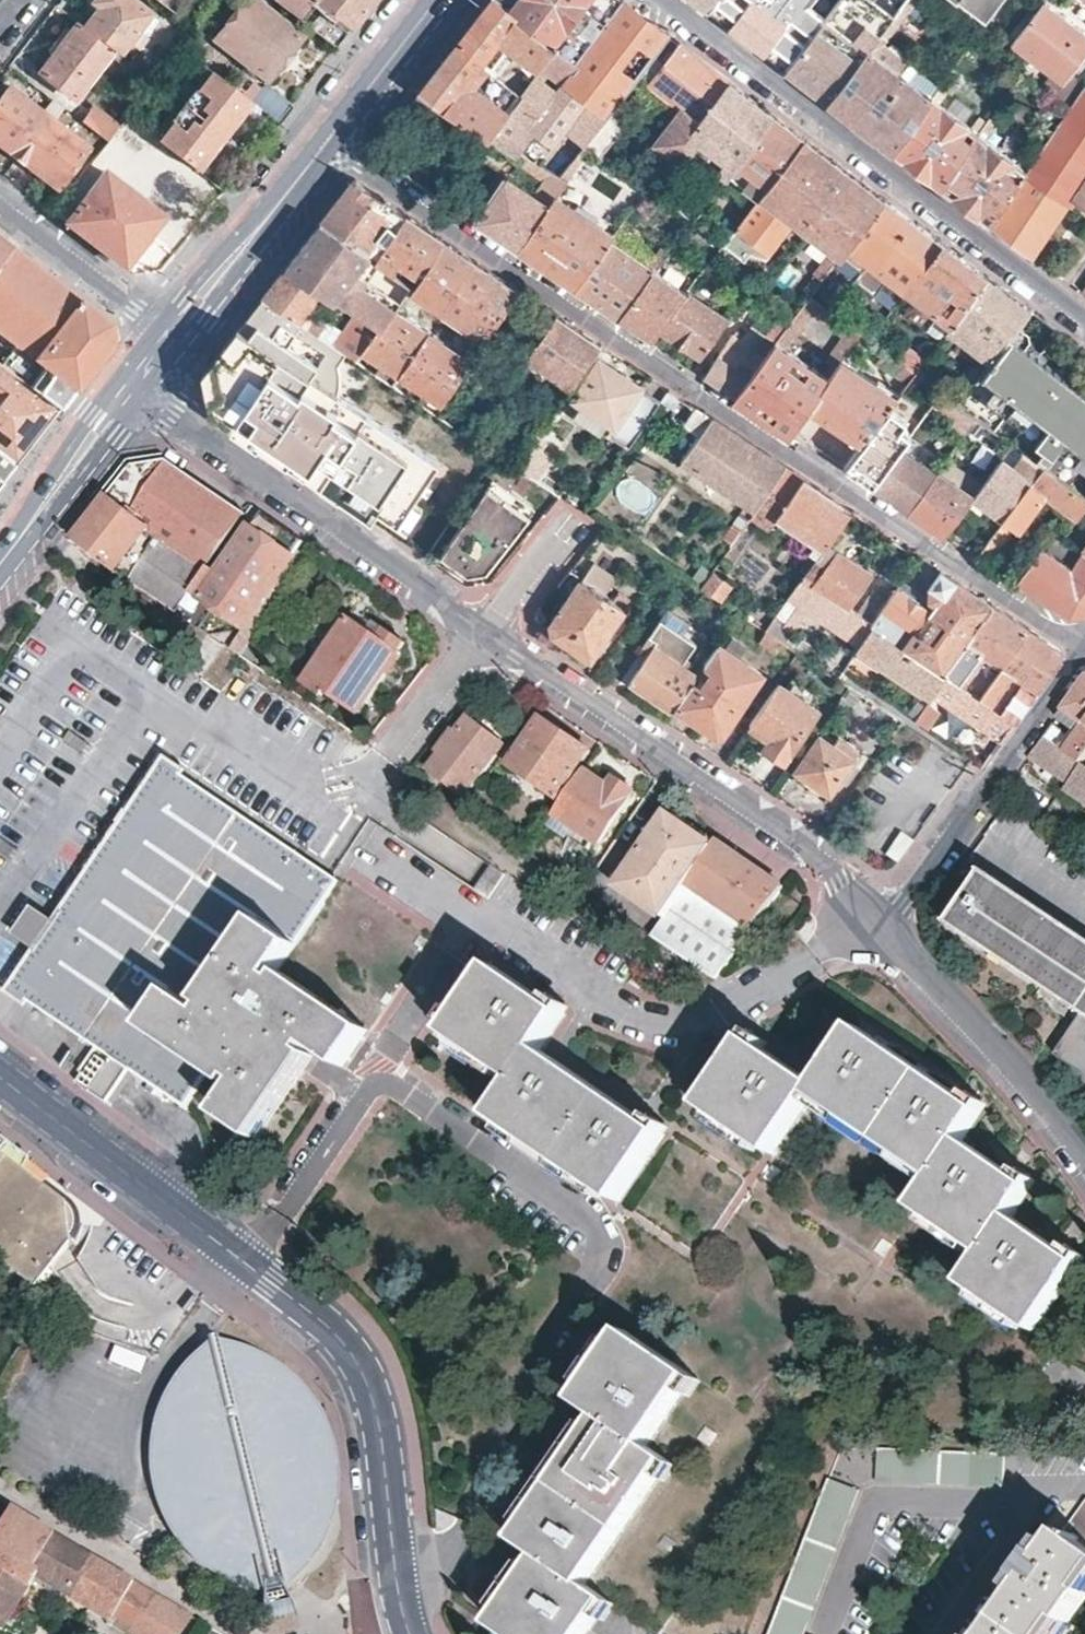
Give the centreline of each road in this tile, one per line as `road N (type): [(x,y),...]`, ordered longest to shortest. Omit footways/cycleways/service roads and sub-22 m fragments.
road 1 (residential): [(328,145),(1084,644)]
road 2 (residential): [(413,1633),(379,1419),(350,1350),(245,1257),(0,1074)]
road 3 (residential): [(1084,315),(662,0)]
road 4 (residential): [(486,632),(840,879),(880,924)]
road 5 (residential): [(137,389),(486,632)]
road 6 (residential): [(880,924),(1084,649)]
road 7 (residential): [(1084,1148),(880,924)]
road 8 (secondary): [(328,145),(178,334)]
road 9 (secondary): [(137,389),(0,570)]
road 10 (residential): [(178,334),(0,200)]
road 11 (residential): [(366,780),(486,632)]
road 12 (secondary): [(440,0),(328,145)]
road 13 (residential): [(486,632),(562,522)]

